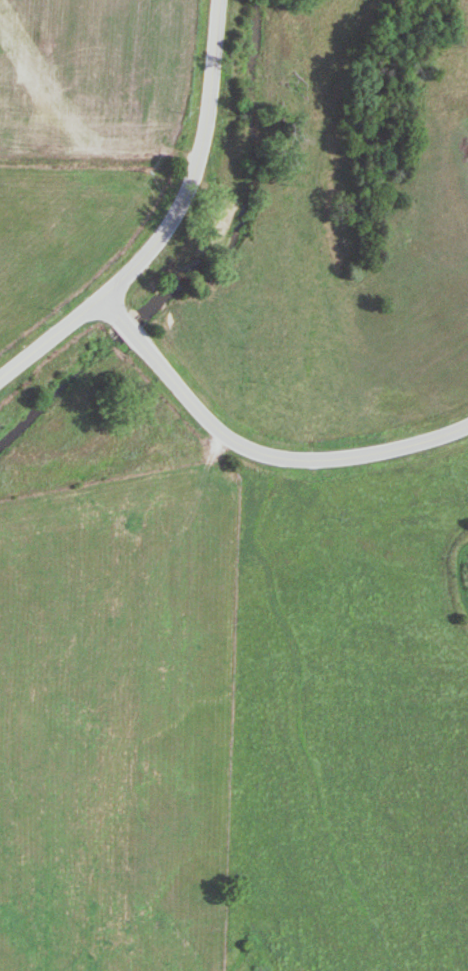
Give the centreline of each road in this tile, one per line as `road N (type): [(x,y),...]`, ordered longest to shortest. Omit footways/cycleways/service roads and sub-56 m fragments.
road 1 (tertiary): [(104,296),(207,420),(262,455),(333,460),(413,446),(467,425)]
road 2 (residential): [(104,296),(162,234),(192,177),(218,0)]
road 3 (residential): [(0,379),(104,296)]

